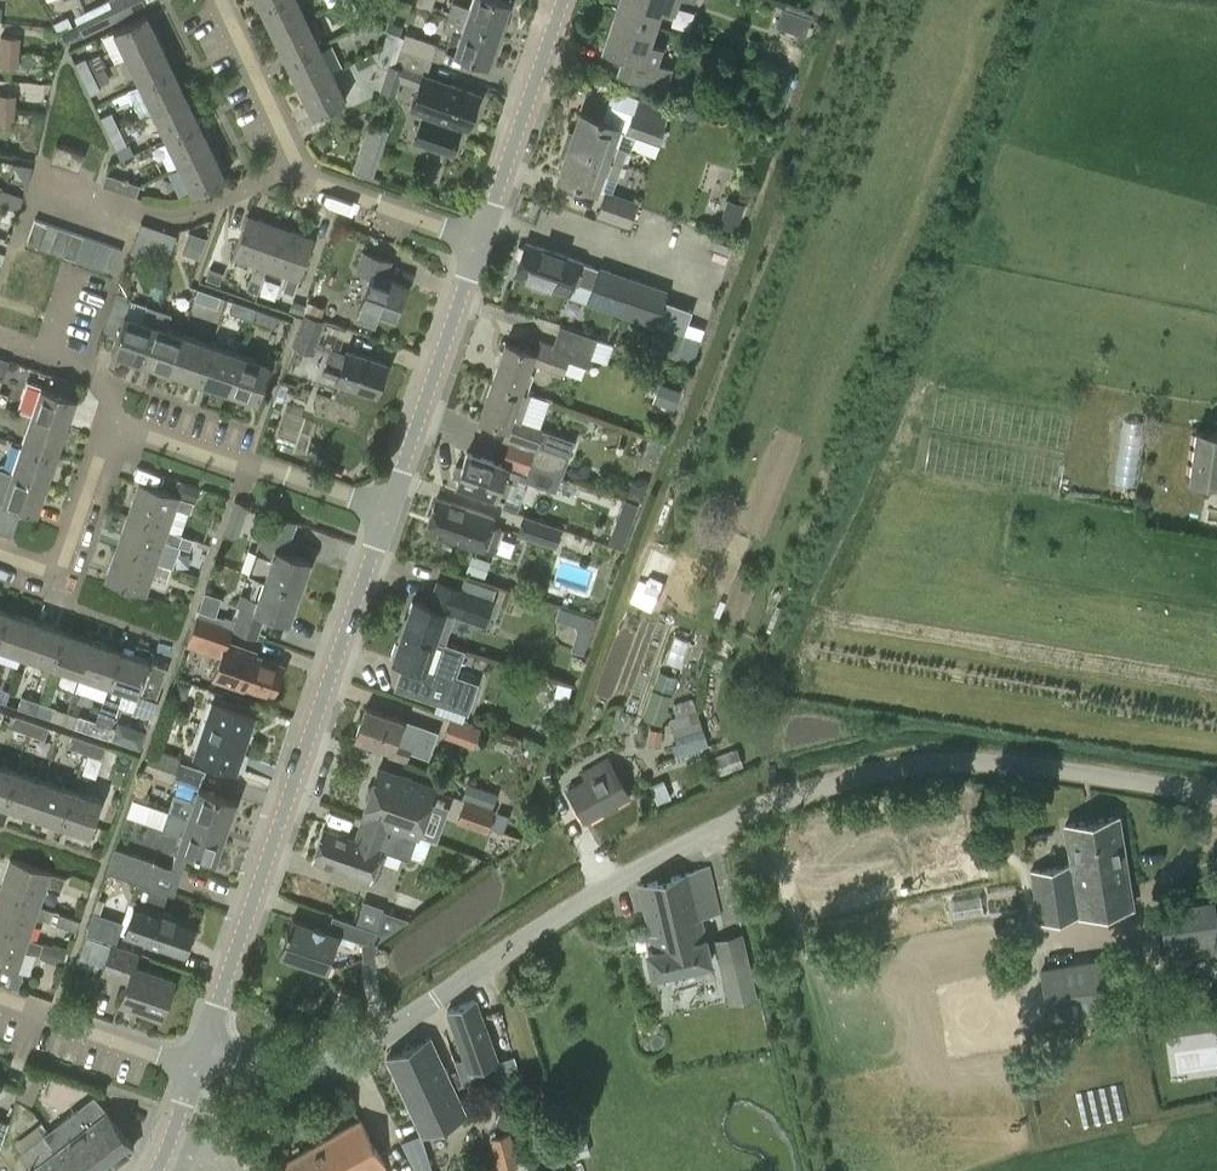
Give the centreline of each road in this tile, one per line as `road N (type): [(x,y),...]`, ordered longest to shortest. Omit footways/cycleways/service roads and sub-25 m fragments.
road 1 (unclassified): [(1216,799),(1028,768),(920,762),(783,800),(655,858),(327,1070),(278,1075),(202,1046)]
road 2 (unclassified): [(202,1046),(386,512)]
road 3 (residential): [(480,240),(304,179),(212,0)]
road 4 (residential): [(386,512),(111,426)]
road 5 (unclassified): [(386,512),(480,240)]
road 6 (unclassified): [(480,240),(563,0)]
road 7 (residential): [(0,557),(52,576),(63,570),(111,426)]
road 8 (residential): [(194,1069),(0,999)]
road 9 (residential): [(111,426),(102,385),(80,368),(0,342)]

